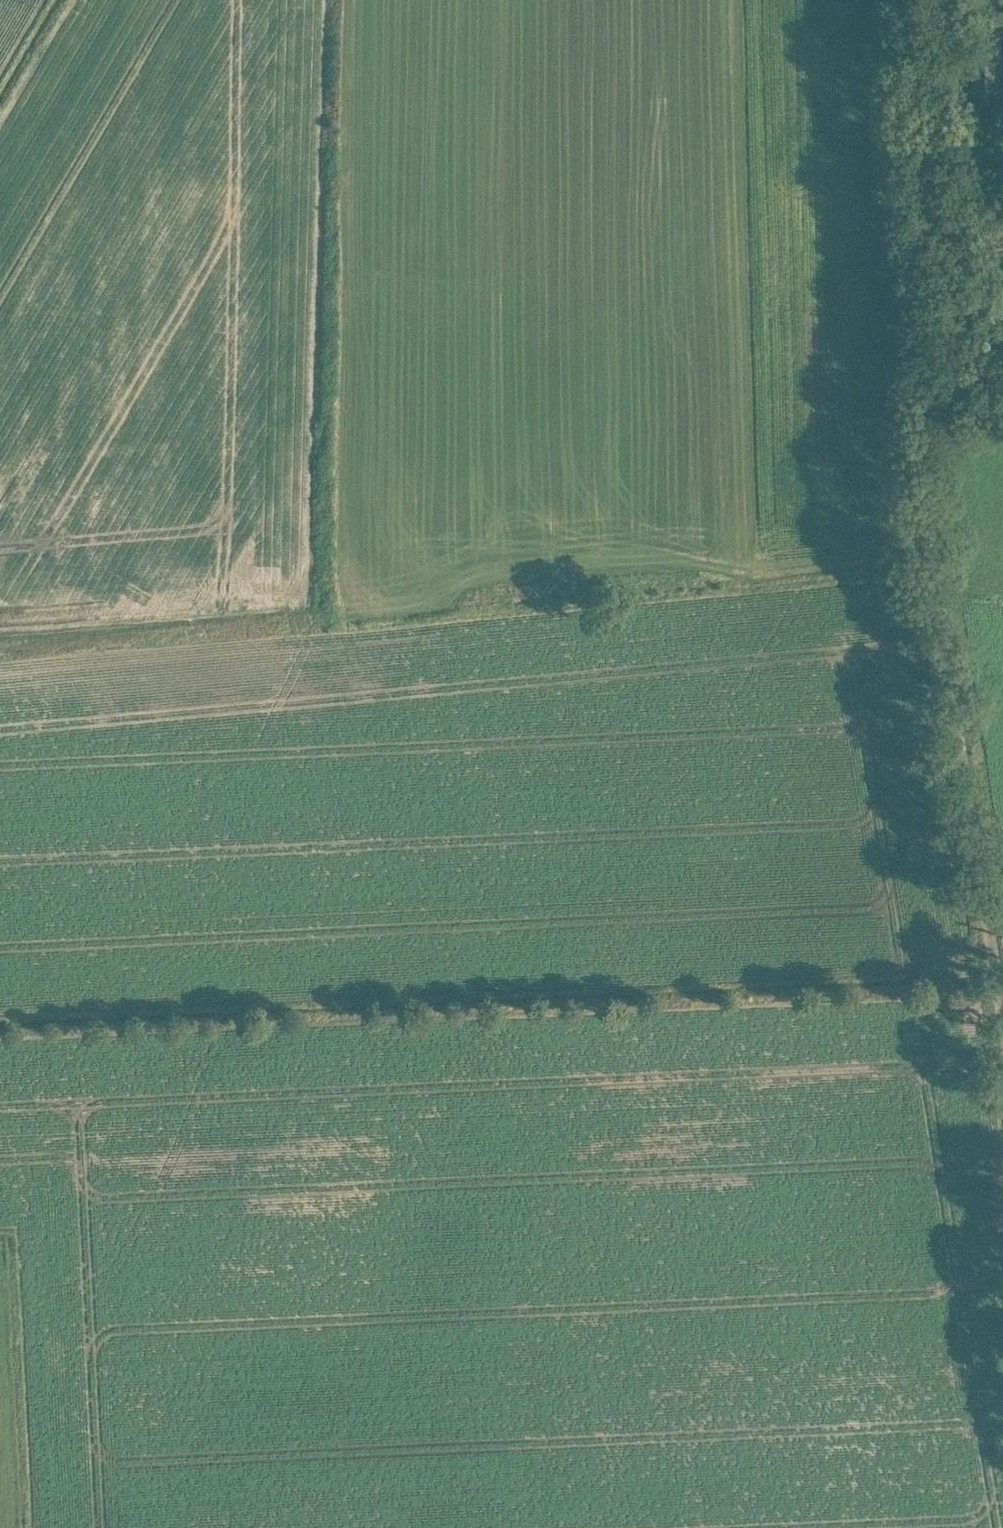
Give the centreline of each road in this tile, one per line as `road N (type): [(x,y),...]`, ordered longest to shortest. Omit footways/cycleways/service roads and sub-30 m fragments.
road 1 (track): [(1002,1002),(933,547),(916,0)]

